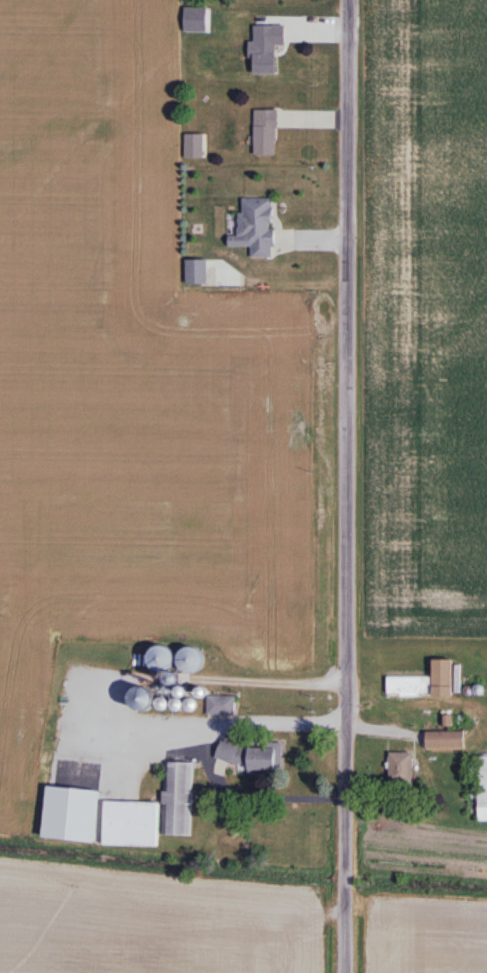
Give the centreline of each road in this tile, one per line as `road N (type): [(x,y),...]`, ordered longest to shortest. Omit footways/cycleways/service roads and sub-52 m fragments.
road 1 (residential): [(343,972),(347,0)]

